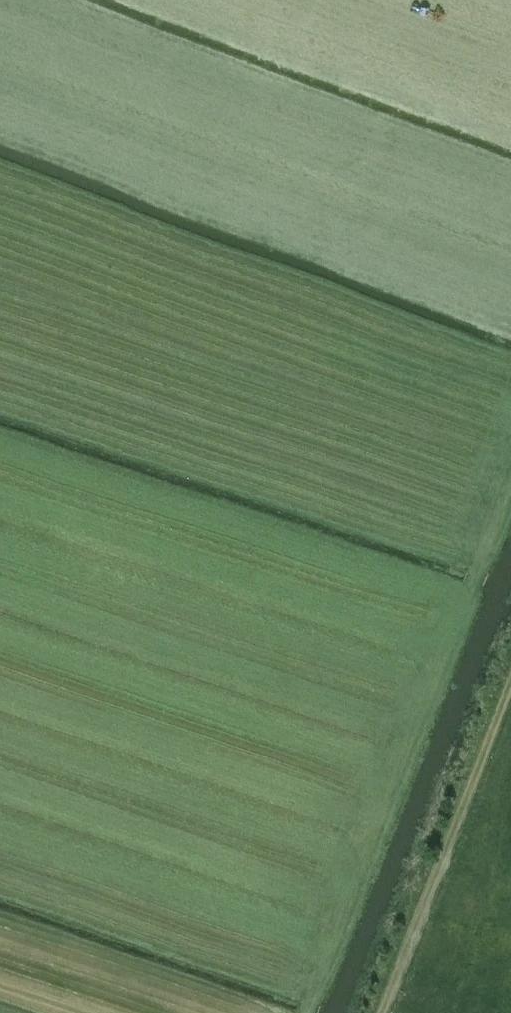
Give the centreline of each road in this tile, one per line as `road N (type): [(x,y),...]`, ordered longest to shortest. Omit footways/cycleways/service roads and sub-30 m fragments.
road 1 (track): [(384,1012),(510,684)]

